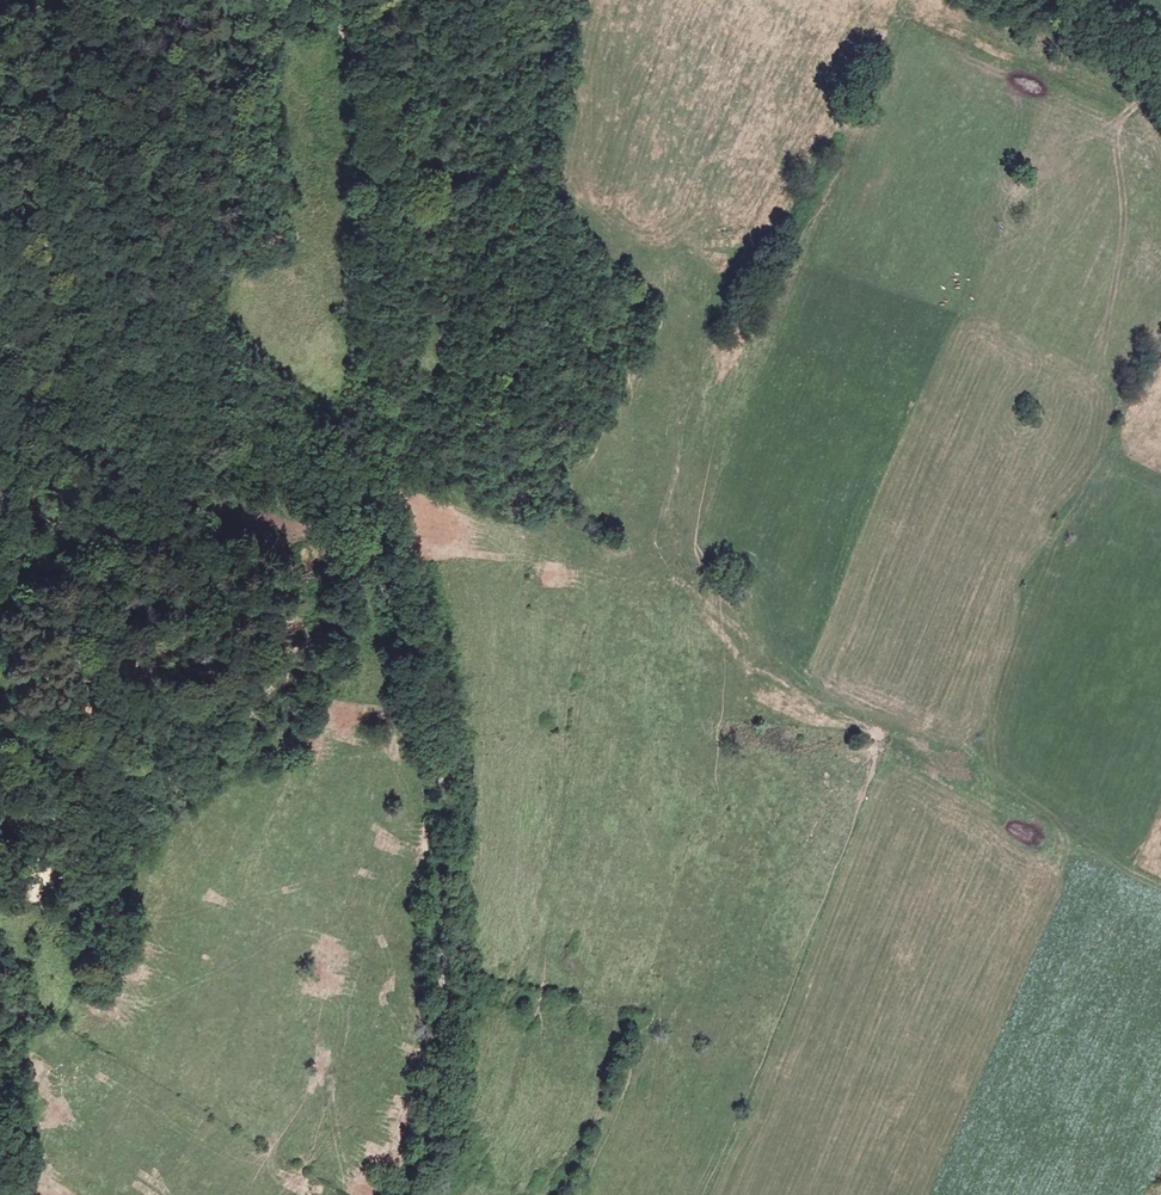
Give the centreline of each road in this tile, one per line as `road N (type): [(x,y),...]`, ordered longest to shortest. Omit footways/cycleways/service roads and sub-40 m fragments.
road 1 (track): [(399,1194),(411,1173),(444,997),(442,800),(427,700),(358,500),(365,391),(361,263),(333,0)]
road 2 (track): [(0,518),(50,443),(114,418),(216,398),(358,500)]

